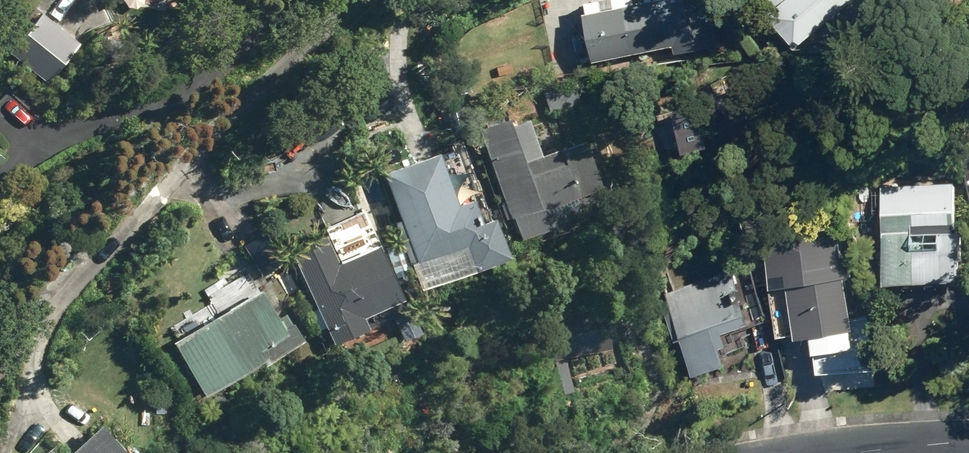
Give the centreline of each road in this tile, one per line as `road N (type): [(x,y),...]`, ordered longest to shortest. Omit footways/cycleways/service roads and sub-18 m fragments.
road 1 (residential): [(968,443),(836,452)]

